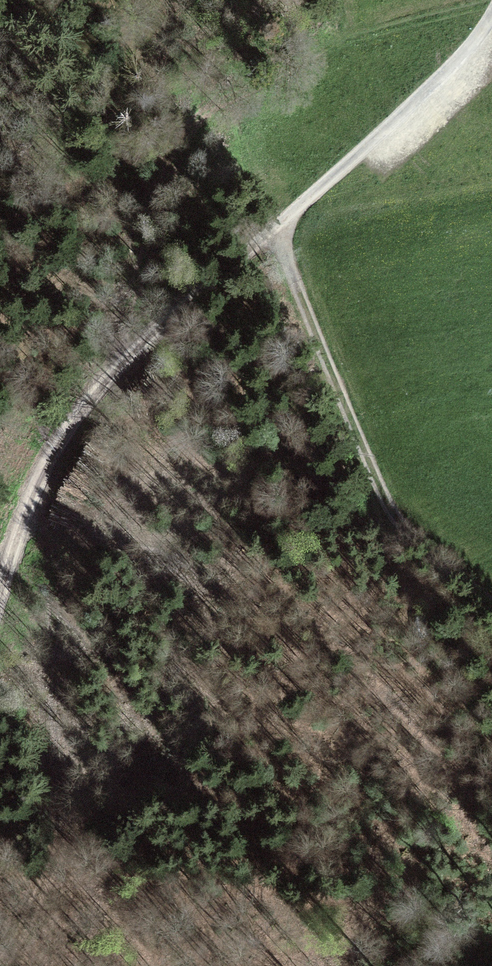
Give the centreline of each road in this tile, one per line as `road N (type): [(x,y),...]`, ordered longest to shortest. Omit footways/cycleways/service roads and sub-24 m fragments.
road 1 (track): [(491,8),(421,22),(0,215)]
road 2 (track): [(275,229),(116,355),(39,478),(0,628)]
road 3 (track): [(491,611),(392,526),(275,229)]
road 4 (residential): [(491,14),(275,229)]

